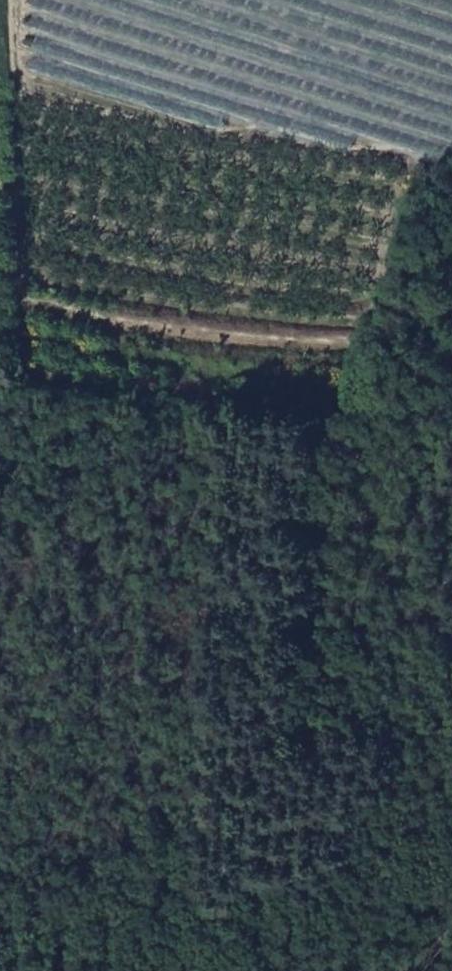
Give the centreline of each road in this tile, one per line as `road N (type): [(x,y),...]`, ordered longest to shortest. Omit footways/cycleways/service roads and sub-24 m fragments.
road 1 (track): [(451,733),(196,756),(124,770),(0,828)]

